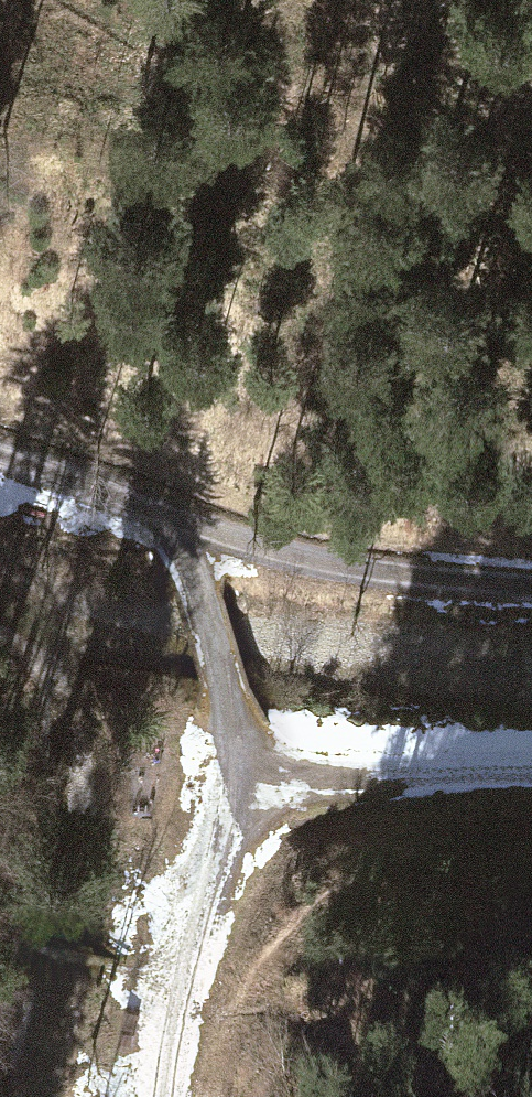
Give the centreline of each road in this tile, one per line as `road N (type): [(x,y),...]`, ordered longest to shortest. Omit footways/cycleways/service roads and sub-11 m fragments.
road 1 (track): [(172,522),(236,751),(164,1096)]
road 2 (track): [(172,522),(368,573),(531,590)]
road 3 (track): [(236,775),(531,771)]
road 4 (track): [(0,458),(172,522)]

